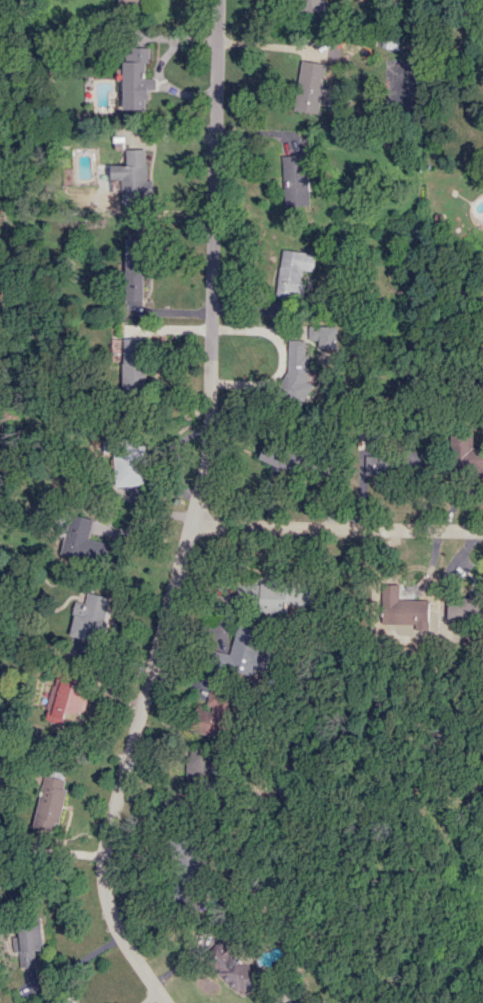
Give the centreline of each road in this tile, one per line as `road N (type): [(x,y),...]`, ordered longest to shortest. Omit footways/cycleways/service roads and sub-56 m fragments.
road 1 (residential): [(219,0),(209,440),(103,878),(130,950),(167,1002)]
road 2 (residential): [(482,530),(189,525)]

